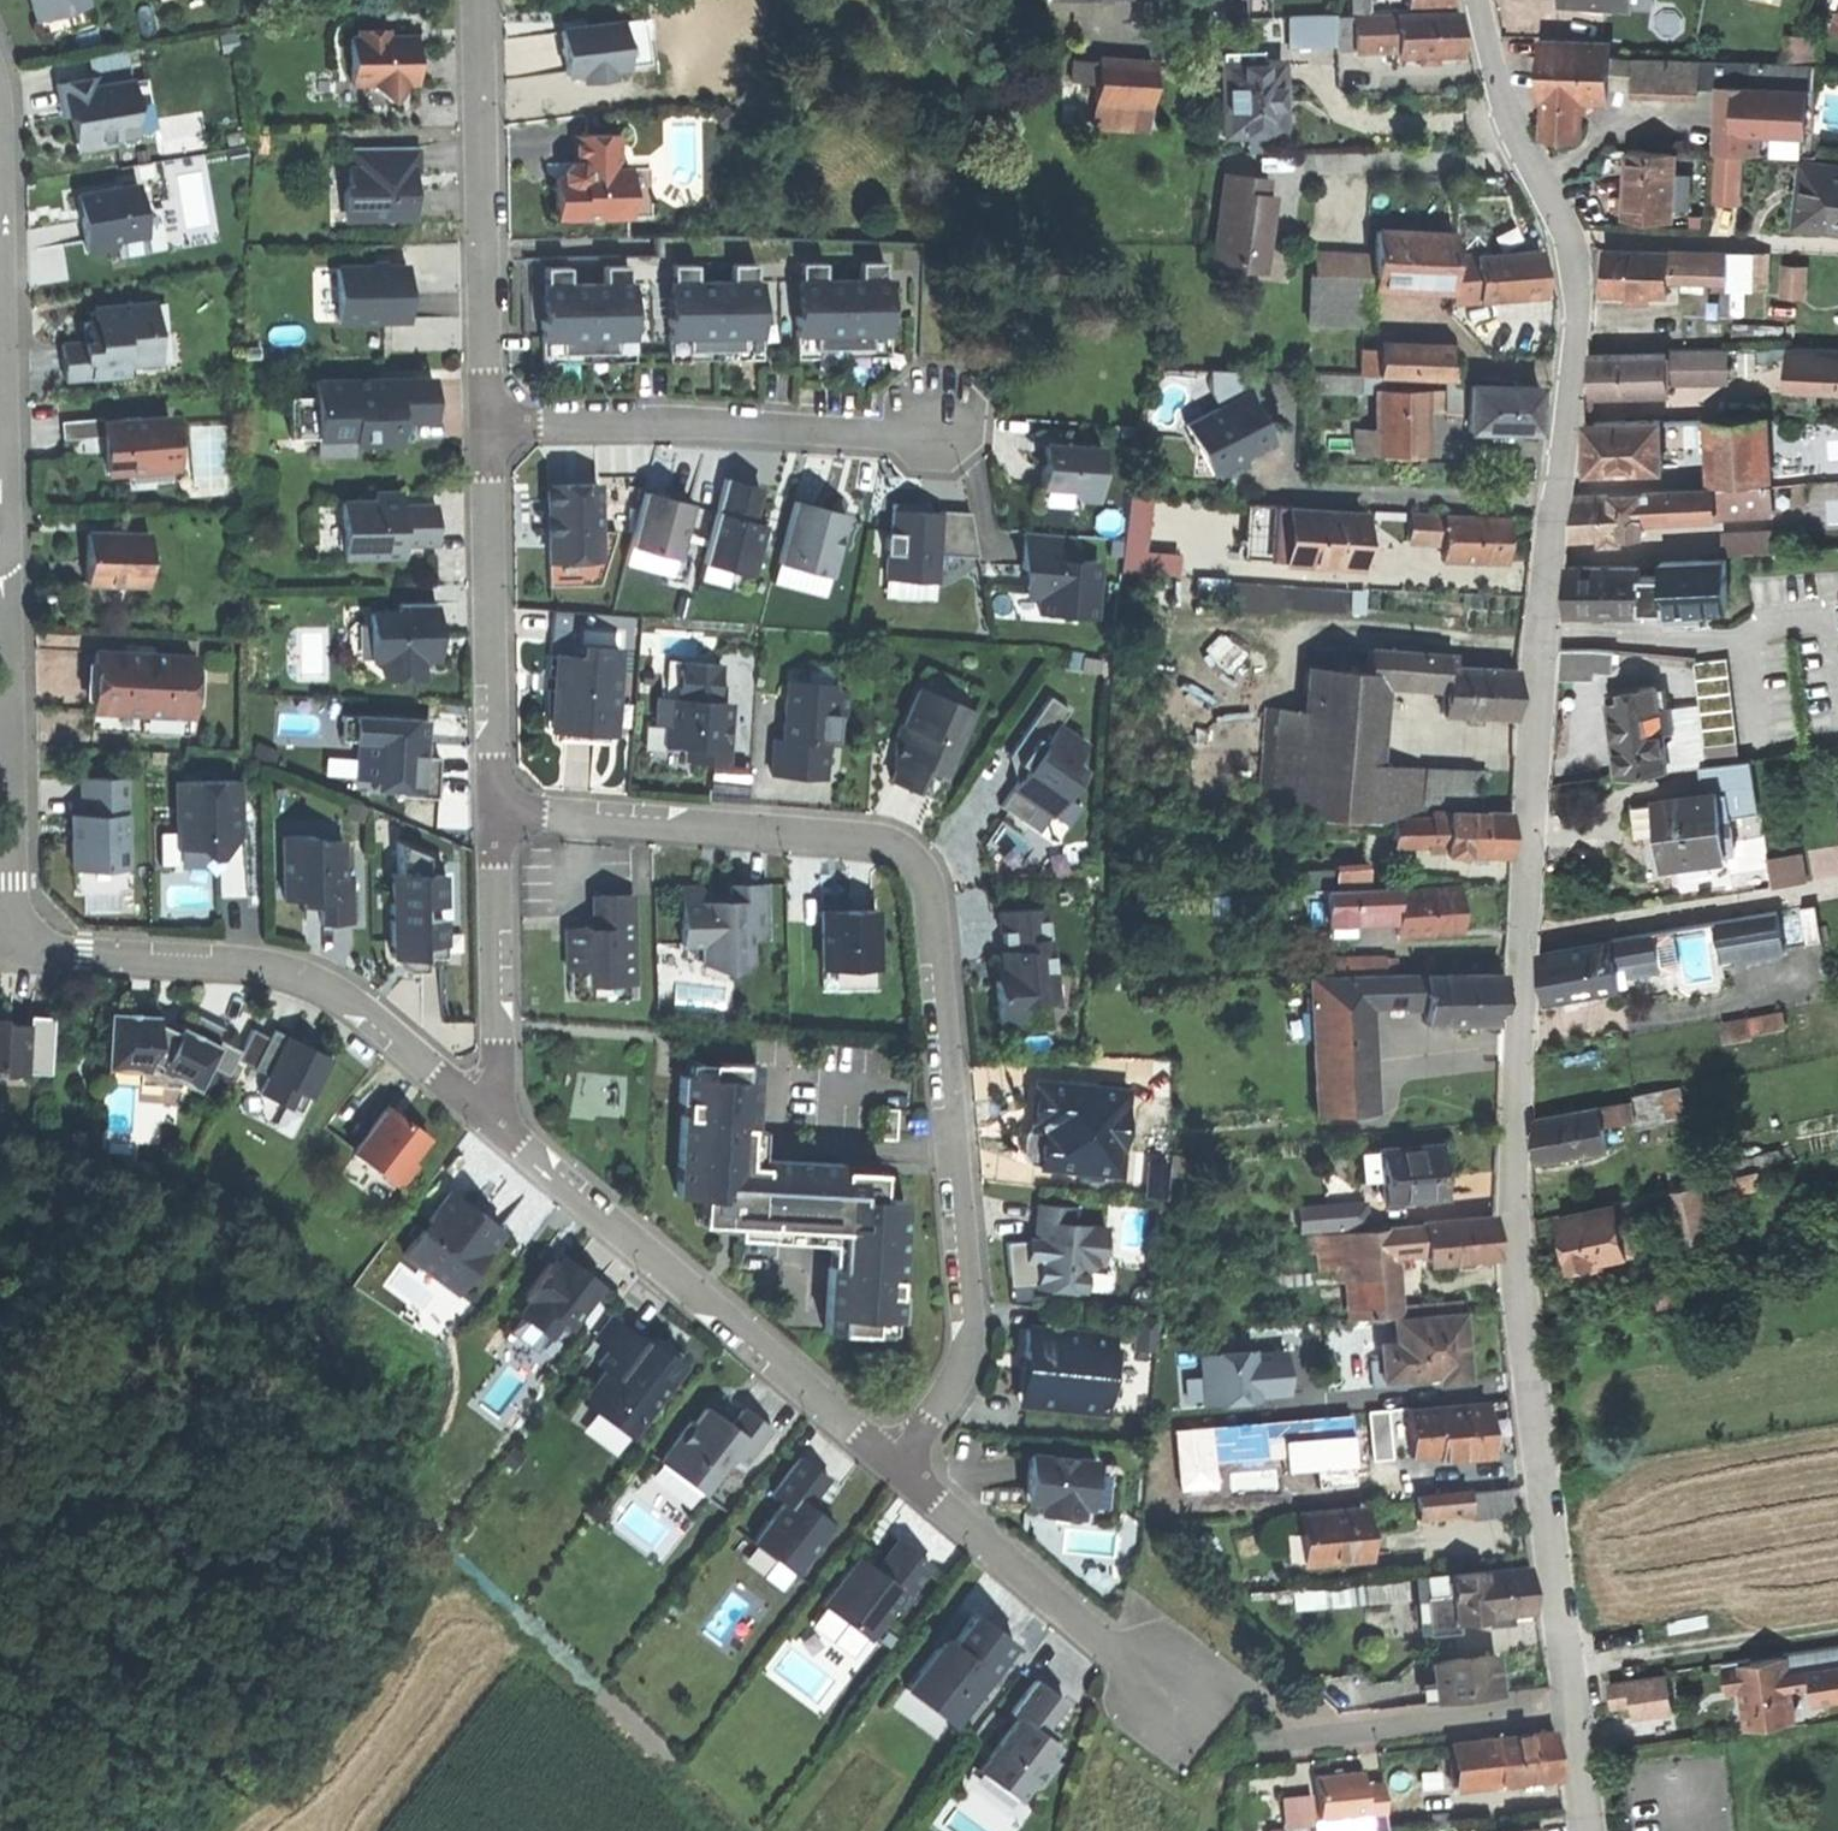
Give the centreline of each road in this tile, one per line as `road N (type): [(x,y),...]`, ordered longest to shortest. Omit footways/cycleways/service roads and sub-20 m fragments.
road 1 (residential): [(1475,0),(1512,142),(1561,237),(1576,297),(1574,387),(1537,668),(1513,1212),(1574,1708)]
road 2 (residential): [(896,1462),(948,1395),(973,1321),(924,873),(905,849),(869,835),(497,806)]
road 3 (residential): [(485,1113),(896,1462)]
road 4 (residential): [(7,951),(279,970),(323,982),(372,1013),(485,1113)]
road 5 (residential): [(492,422),(942,434)]
road 6 (residential): [(1110,1653),(1109,1712),(1121,1731),(1191,1778),(1255,1685),(1175,1619),(1125,1633)]
road 7 (residential): [(481,0),(492,422)]
road 8 (residential): [(497,806),(492,422)]
road 9 (residential): [(485,1113),(497,1043),(497,806)]
road 10 (residential): [(896,1462),(1110,1653)]
road 11 (residential): [(0,678),(7,951)]
road 12 (residential): [(1574,1708),(1314,1738)]
road 13 (residential): [(1574,1708),(1588,1830)]

